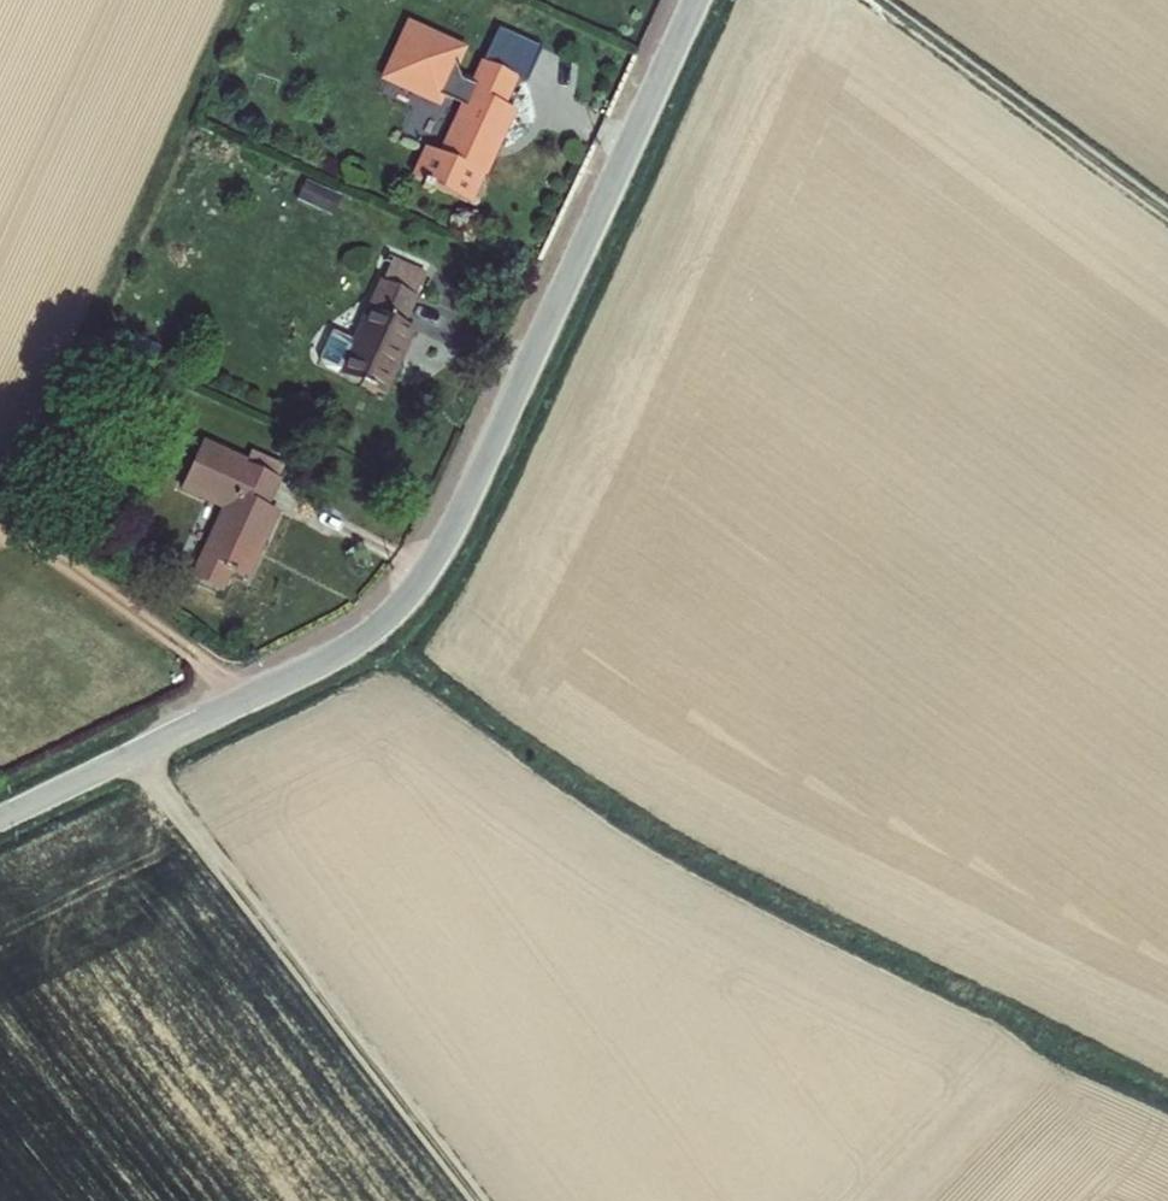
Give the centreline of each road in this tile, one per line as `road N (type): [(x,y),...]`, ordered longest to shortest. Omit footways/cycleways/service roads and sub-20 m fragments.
road 1 (tertiary): [(0,820),(331,656),(414,588),(468,497),(698,0)]
road 2 (track): [(480,1200),(134,755)]
road 3 (track): [(875,0),(1167,216)]

